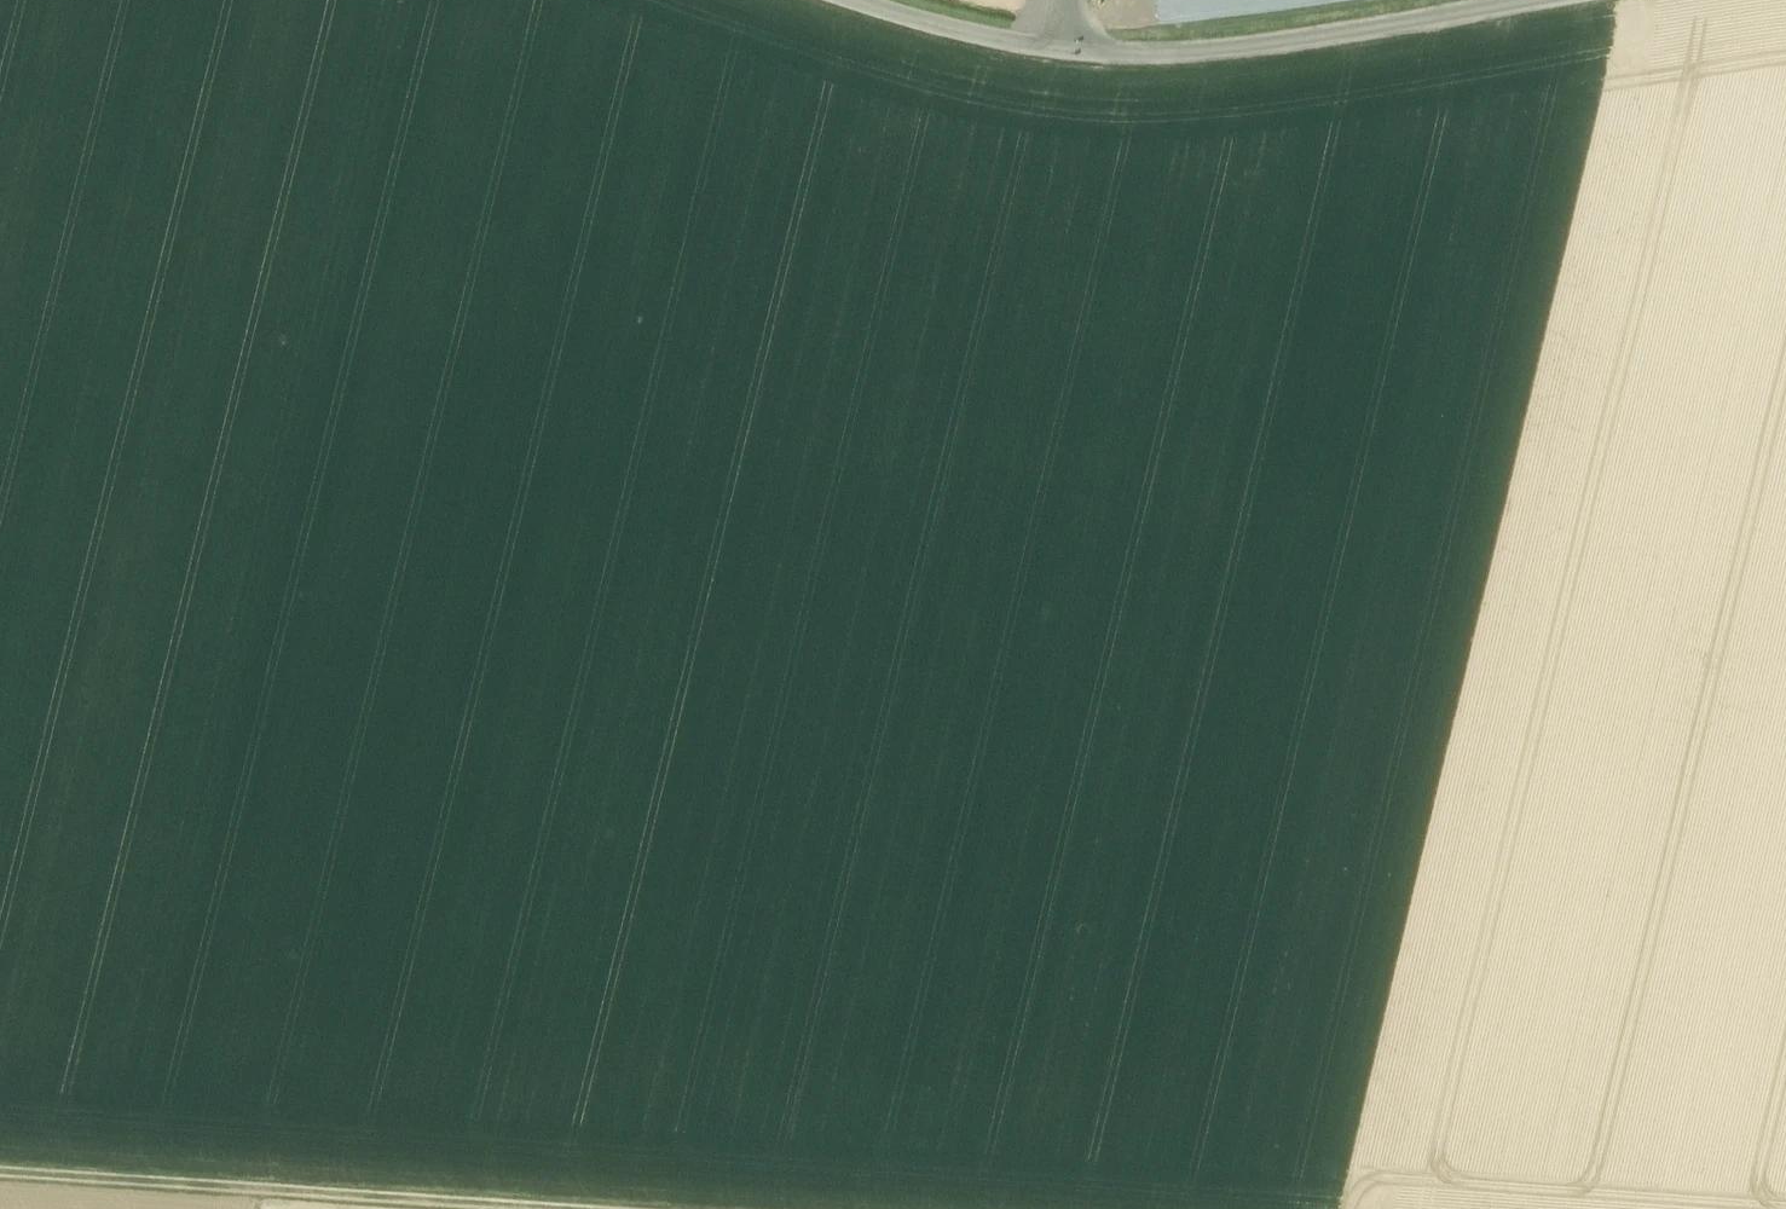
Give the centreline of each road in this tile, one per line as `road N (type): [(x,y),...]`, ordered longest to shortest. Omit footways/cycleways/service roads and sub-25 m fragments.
road 1 (residential): [(1536,0),(1236,51),(1082,55),(927,27),(850,0)]
road 2 (track): [(0,1170),(558,1208)]

